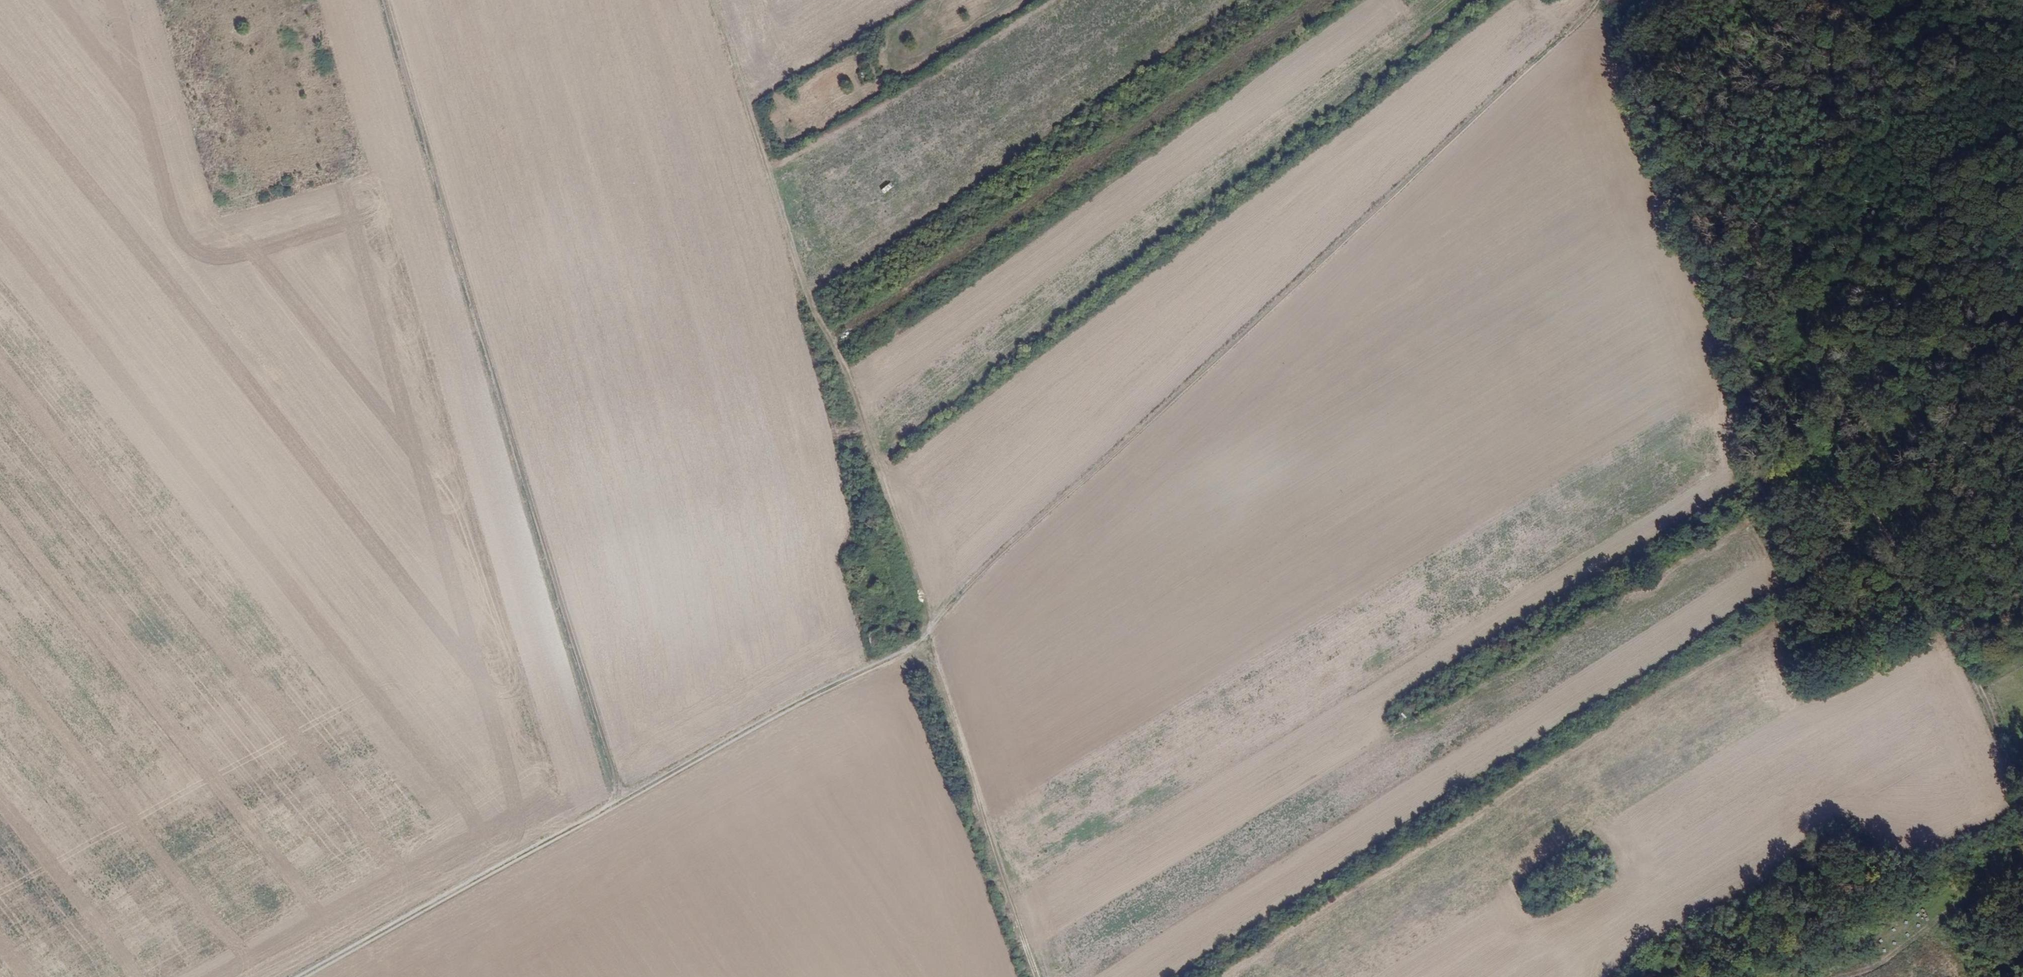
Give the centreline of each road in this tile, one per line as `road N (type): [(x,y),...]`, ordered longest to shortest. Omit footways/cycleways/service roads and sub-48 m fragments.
road 1 (track): [(924,633),(1584,0)]
road 2 (track): [(924,633),(300,976)]
road 3 (track): [(725,0),(924,633)]
road 4 (track): [(1038,976),(924,633)]

